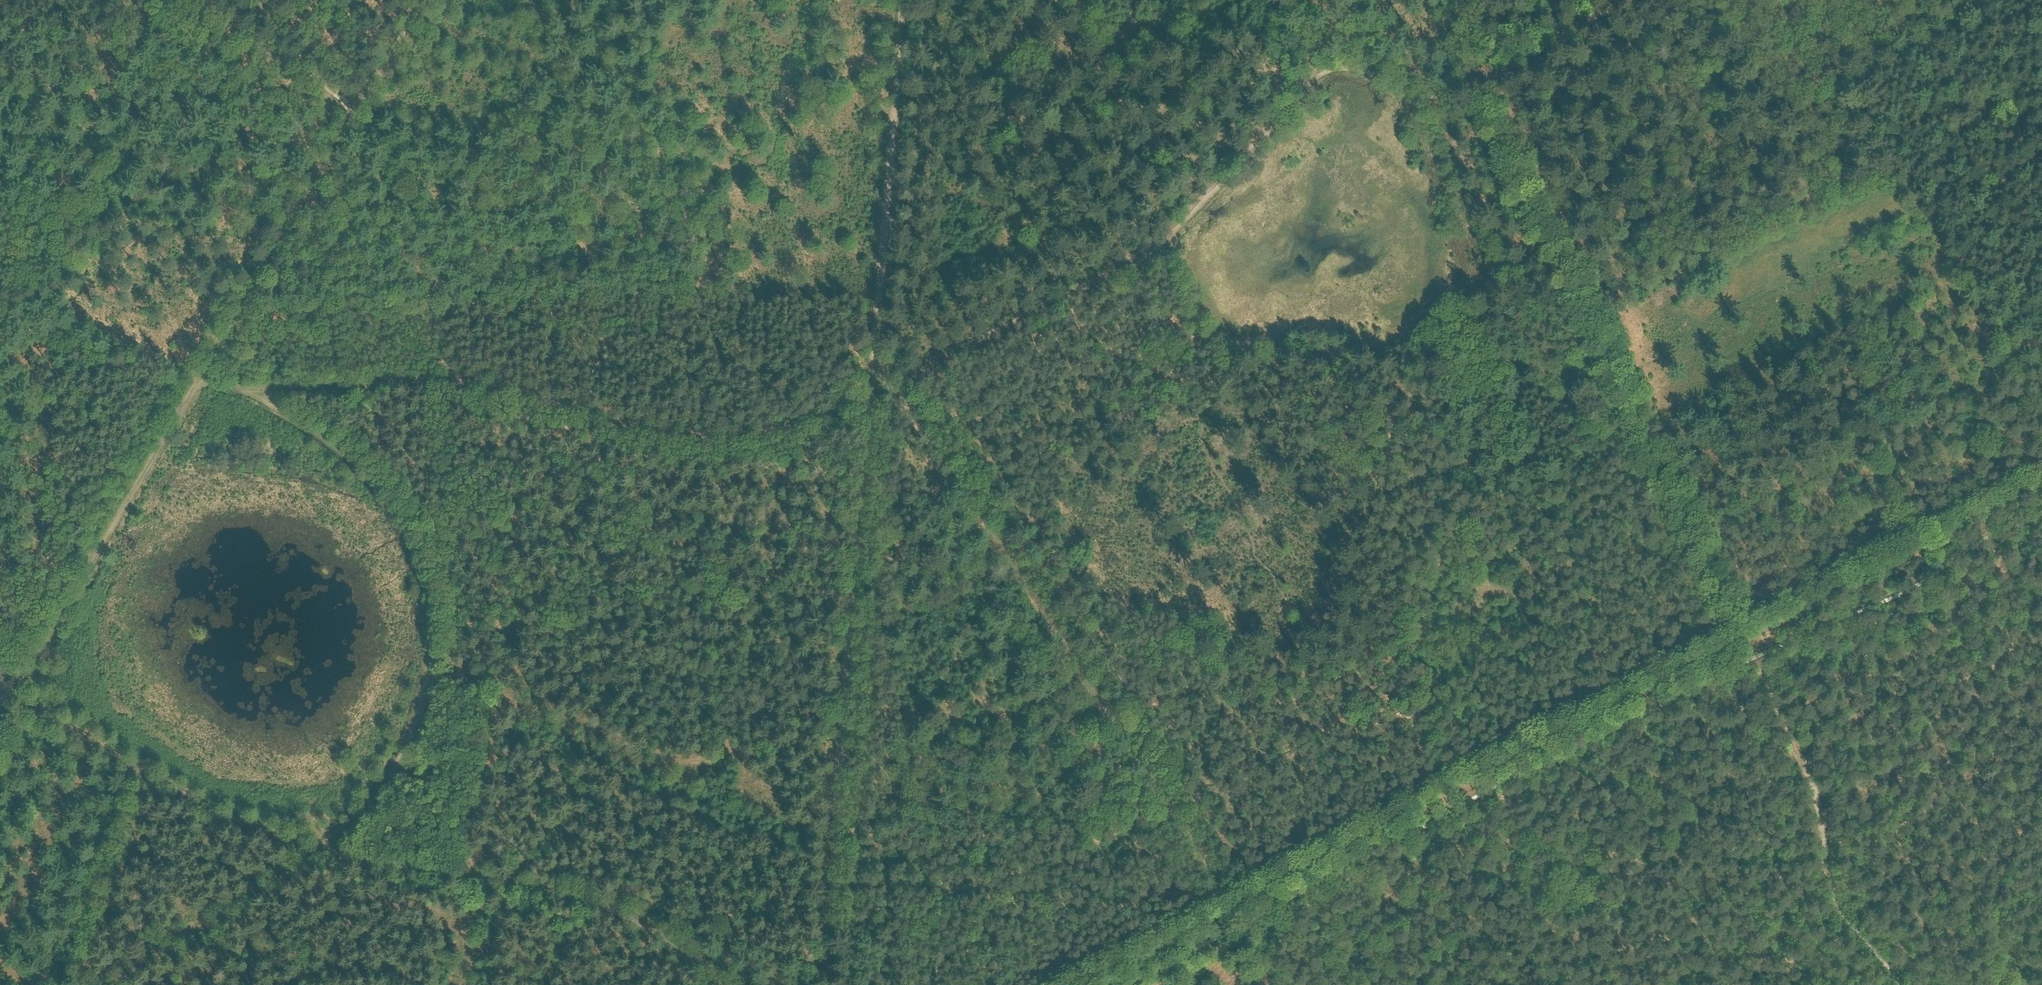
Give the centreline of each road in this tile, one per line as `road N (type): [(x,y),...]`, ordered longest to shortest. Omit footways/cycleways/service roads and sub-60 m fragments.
road 1 (track): [(900,0),(818,984)]
road 2 (track): [(111,984),(311,856),(371,799),(409,734),(426,679),(427,607),(395,523),(326,444)]
road 3 (track): [(900,385),(766,437),(703,438),(504,390),(223,386)]
road 4 (track): [(900,385),(1231,910)]
road 5 (track): [(145,784),(311,856),(550,893),(619,914),(690,957),(719,984)]
road 6 (track): [(326,444),(265,404),(200,380),(22,678)]
road 7 (track): [(1544,222),(1750,637)]
road 8 (track): [(20,706),(145,784),(82,984)]
road 9 (track): [(2041,484),(1750,637)]
road 10 (track): [(1750,637),(1473,783)]
road 11 (track): [(1750,637),(1808,754),(1846,926)]
road 12 (track): [(347,133),(200,380)]
road 13 (track): [(1473,783),(1231,910)]
road 14 (track): [(1475,81),(1431,102),(1330,71),(1246,149)]
road 15 (track): [(1121,261),(900,385)]
road 16 (track): [(358,111),(181,0)]
road 17 (track): [(1631,0),(1475,81)]
road 18 (track): [(1246,149),(1199,200),(1121,261)]
road 19 (track): [(1087,984),(1231,910)]
road 20 (track): [(1475,81),(1544,222)]
road 21 (track): [(423,0),(358,111)]

